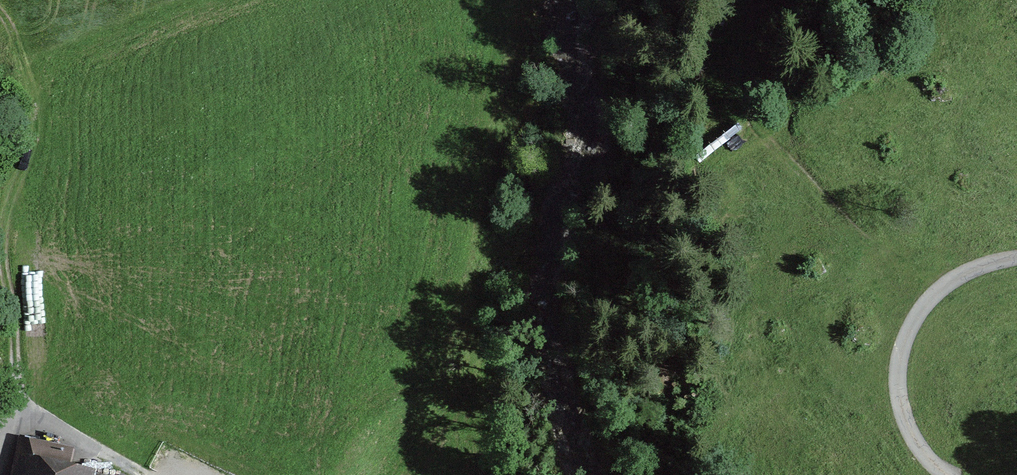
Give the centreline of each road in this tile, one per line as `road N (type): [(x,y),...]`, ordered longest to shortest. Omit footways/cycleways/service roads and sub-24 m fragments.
road 1 (track): [(0,13),(17,36),(37,106),(34,151),(4,249),(24,414)]
road 2 (track): [(1016,260),(960,275),(933,296),(903,347),(901,407),(924,455),(945,474)]
road 3 (track): [(752,115),(847,223),(933,296)]
road 4 (track): [(143,474),(34,414),(17,418),(0,449)]

